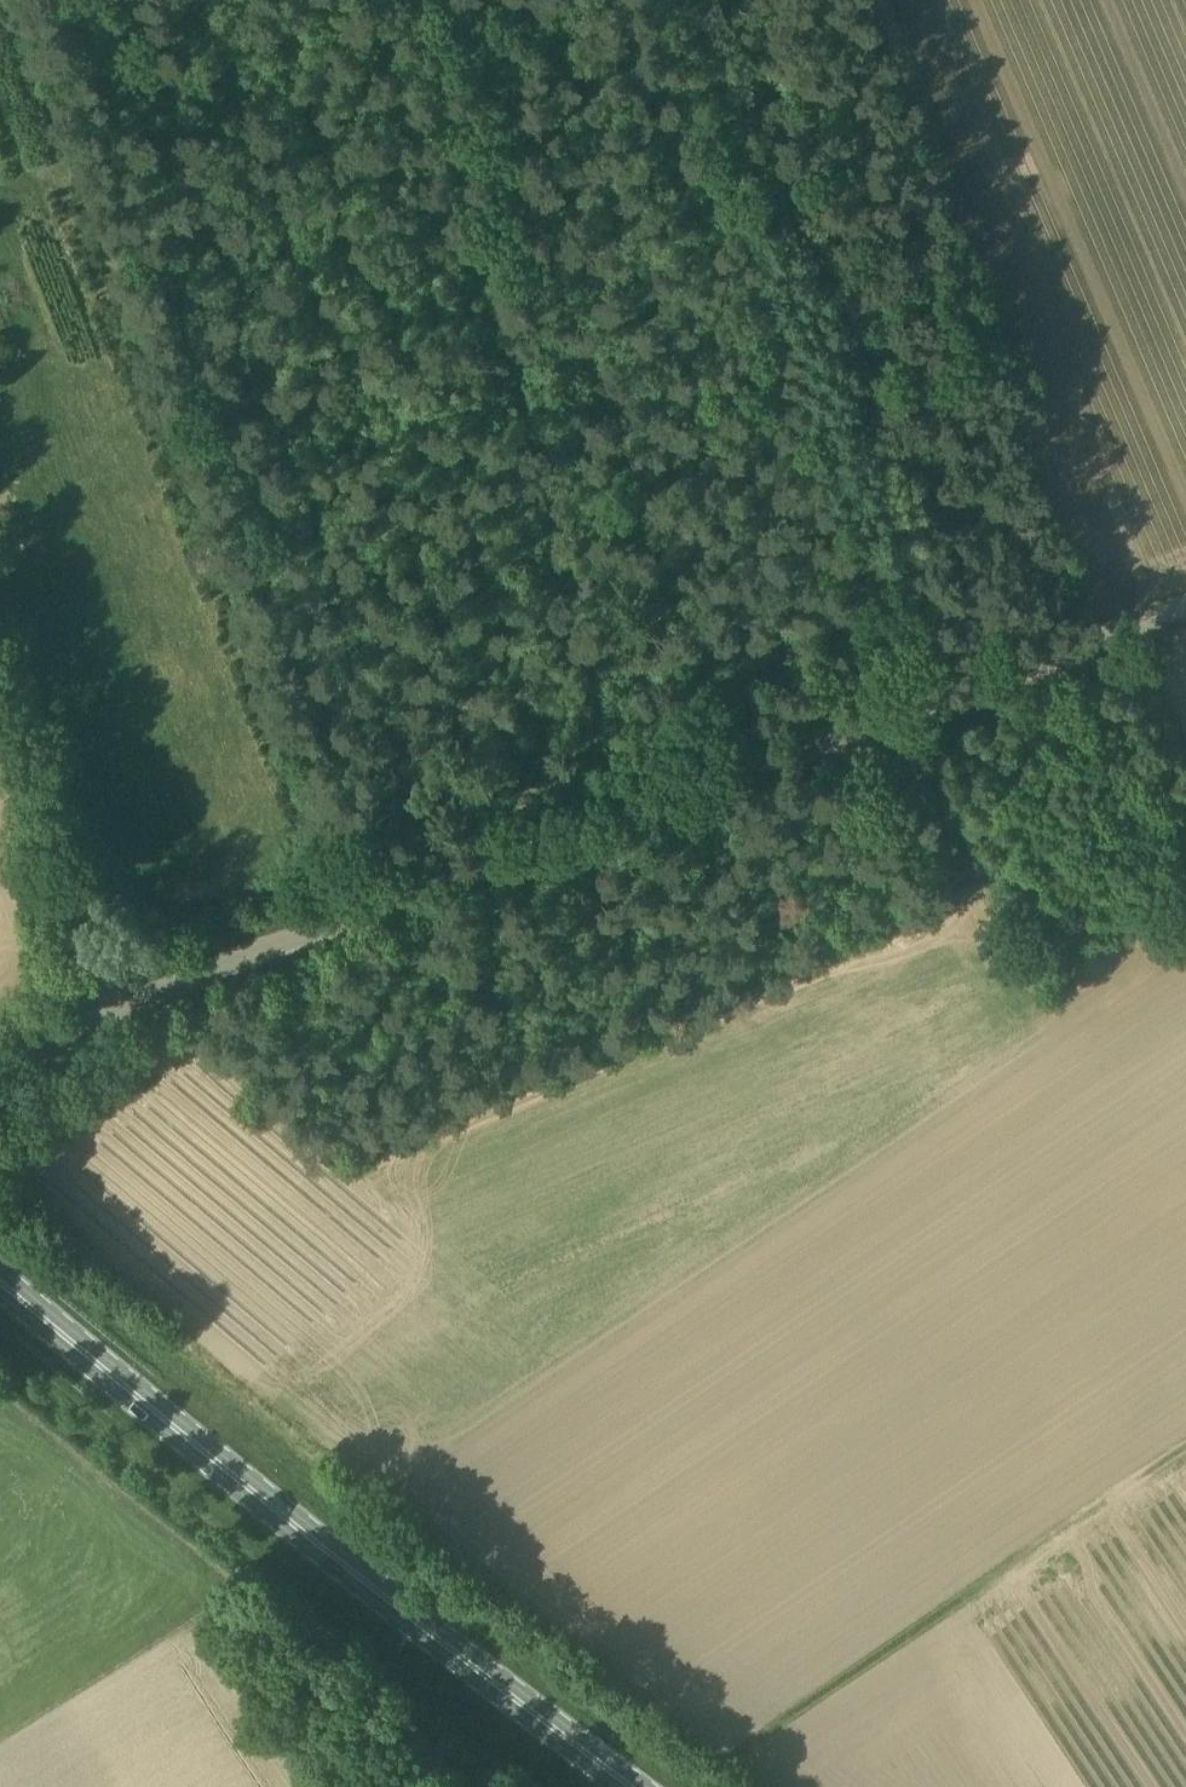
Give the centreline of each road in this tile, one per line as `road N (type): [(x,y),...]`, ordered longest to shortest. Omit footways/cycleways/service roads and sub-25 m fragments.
road 1 (unclassified): [(1185,600),(139,994),(48,1059),(0,1111)]
road 2 (primary): [(636,1786),(464,1661),(0,1281)]
road 3 (track): [(720,1758),(1185,1445)]

